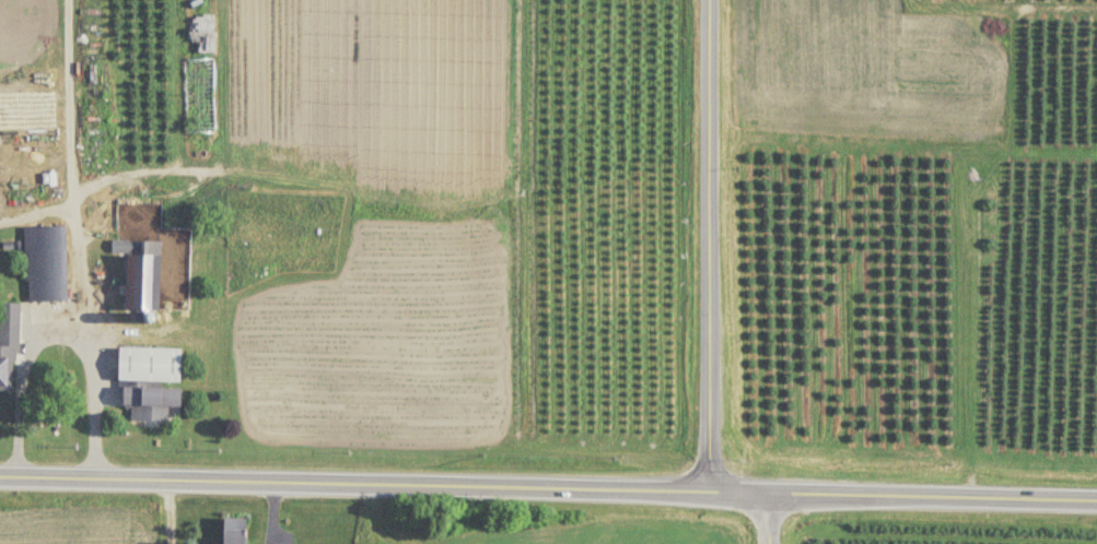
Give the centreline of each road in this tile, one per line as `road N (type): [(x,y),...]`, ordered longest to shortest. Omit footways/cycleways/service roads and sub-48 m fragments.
road 1 (tertiary): [(0,478),(1096,501)]
road 2 (residential): [(711,493),(709,0)]

